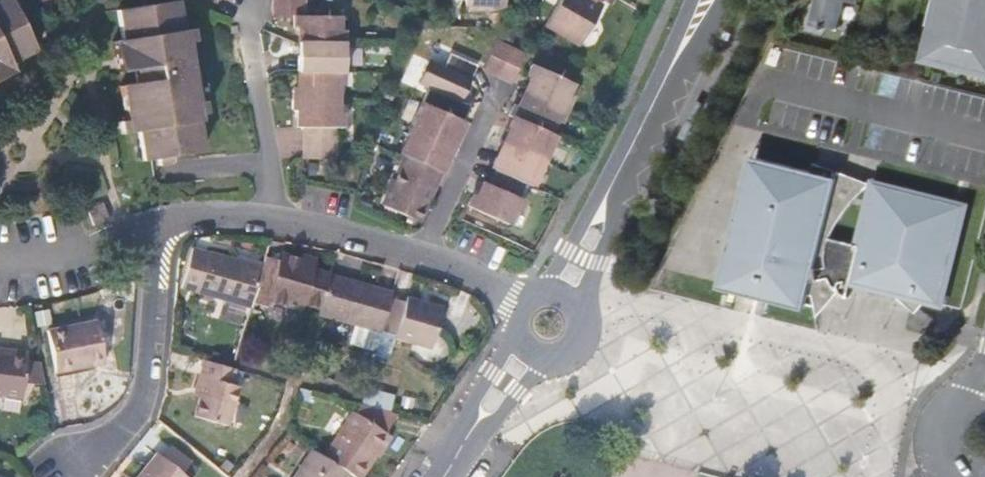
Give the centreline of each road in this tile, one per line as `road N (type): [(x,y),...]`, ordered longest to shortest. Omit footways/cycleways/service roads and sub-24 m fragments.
road 1 (residential): [(155,218),(154,367),(146,396),(134,419),(84,467)]
road 2 (residential): [(273,216),(249,0)]
road 3 (residential): [(425,253),(492,98),(490,83)]
road 4 (residential): [(519,327),(435,476)]
road 5 (residential): [(442,476),(561,355)]
road 6 (residential): [(155,218),(102,245),(0,264)]
road 7 (residential): [(425,253),(273,216)]
road 8 (residential): [(617,183),(597,203),(549,287)]
road 9 (residential): [(580,301),(609,237),(617,183)]

